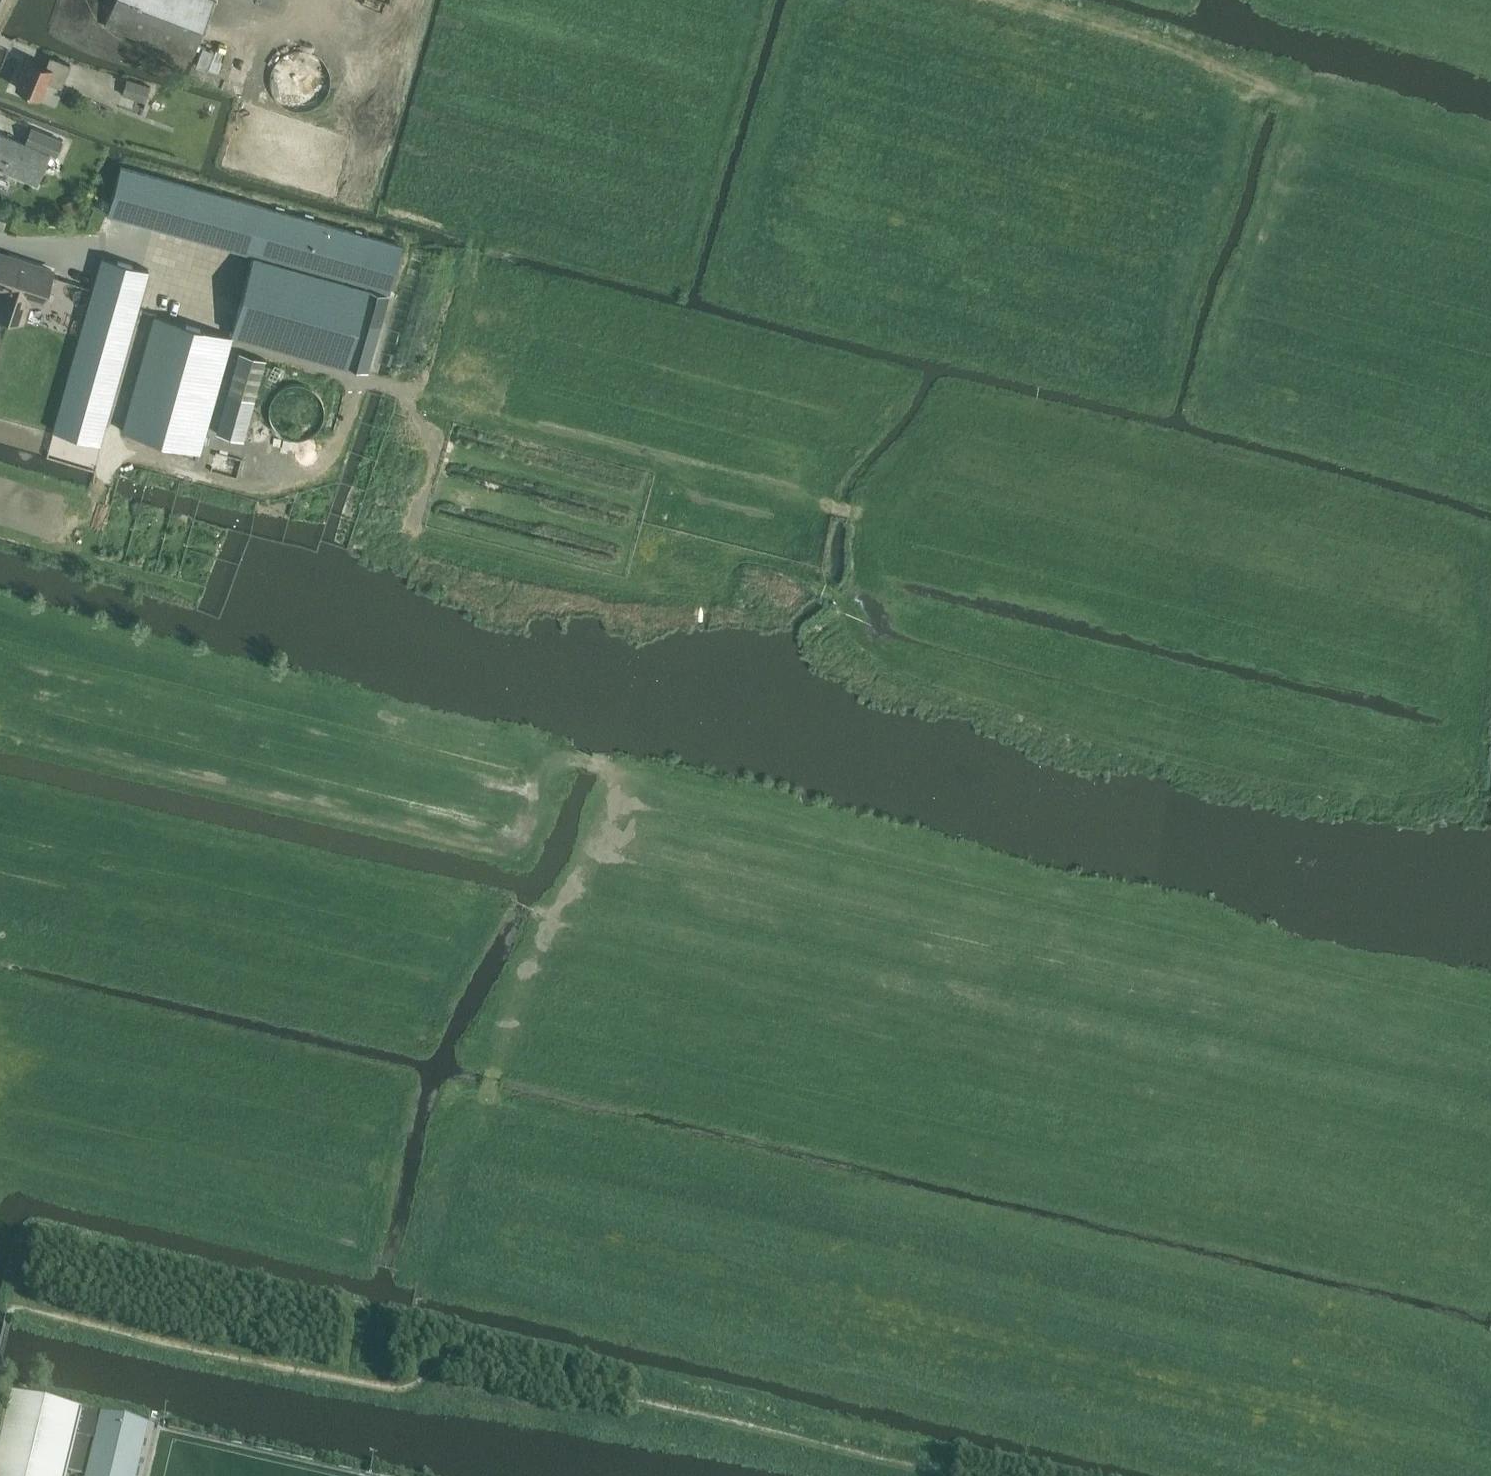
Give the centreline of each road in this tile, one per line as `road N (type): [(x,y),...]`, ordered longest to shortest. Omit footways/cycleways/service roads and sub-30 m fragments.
road 1 (track): [(1301,96),(1012,0)]

